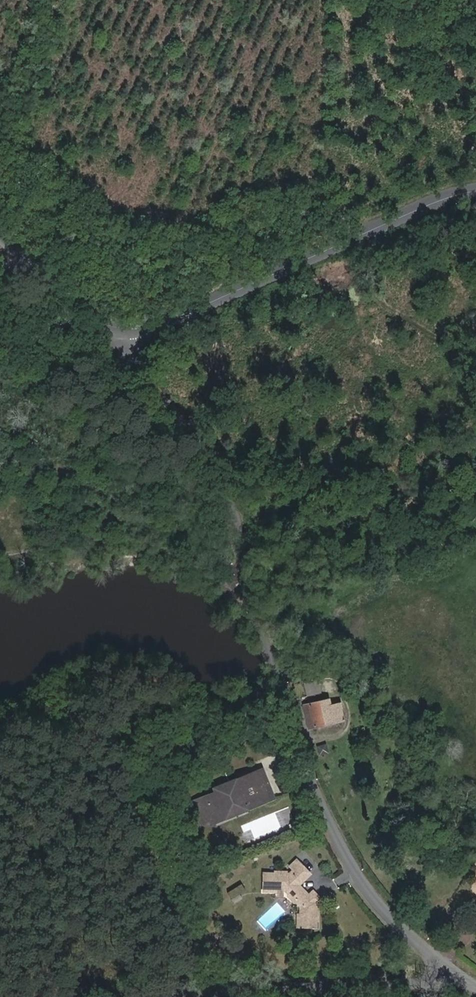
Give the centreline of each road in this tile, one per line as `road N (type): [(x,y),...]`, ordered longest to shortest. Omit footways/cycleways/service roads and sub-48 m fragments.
road 1 (unclassified): [(457,980),(365,897),(292,725),(222,475),(119,341),(120,333)]
road 2 (tertiary): [(475,191),(436,201),(155,332),(120,333)]
road 3 (unclassified): [(457,980),(164,996)]
road 4 (tertiary): [(120,333),(80,309),(0,235)]

